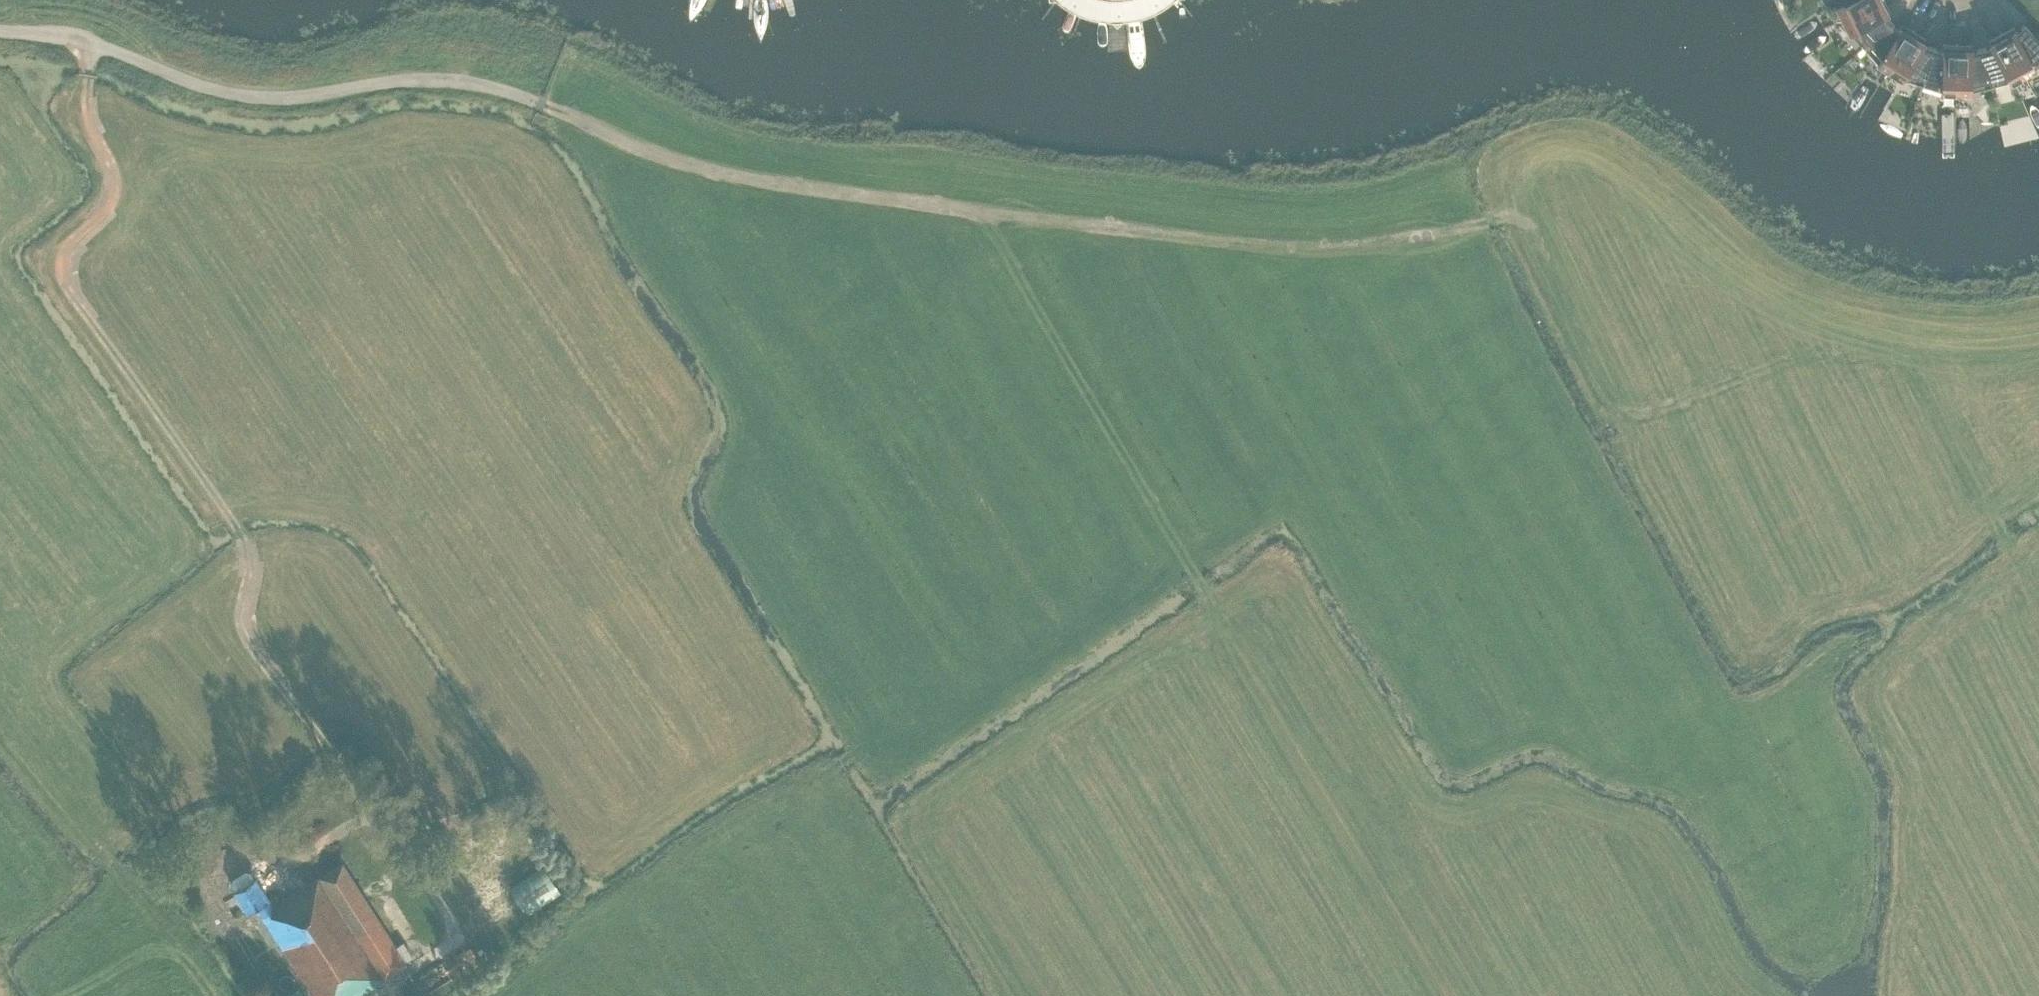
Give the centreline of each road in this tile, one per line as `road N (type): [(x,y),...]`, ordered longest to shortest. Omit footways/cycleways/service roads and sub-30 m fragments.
road 1 (unclassified): [(0,32),(94,44),(241,96),(471,83),(540,104),(664,160),(897,201),(1278,245),(1376,242),(1491,219)]
road 2 (track): [(1491,219),(1525,215),(1537,232),(1613,408),(1639,414),(1826,349),(1895,353),(1925,372),(2014,550)]

